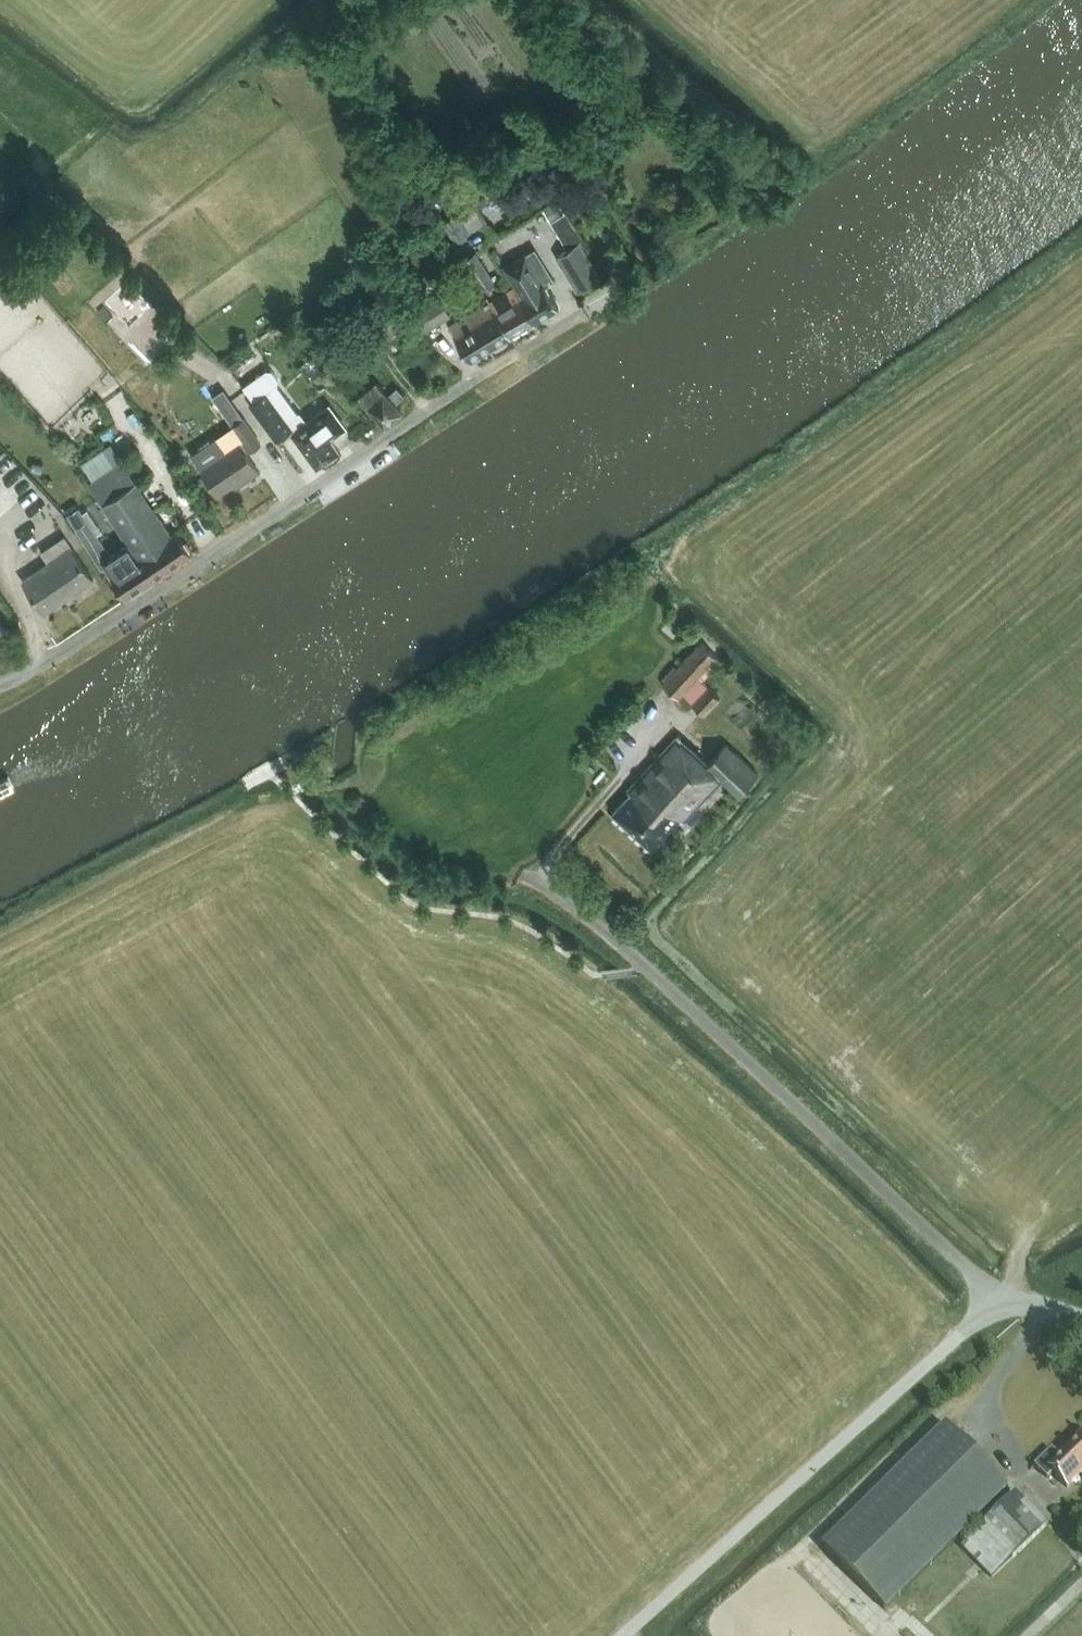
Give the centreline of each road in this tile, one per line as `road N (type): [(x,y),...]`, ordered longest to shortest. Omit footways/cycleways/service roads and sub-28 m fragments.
road 1 (residential): [(582,314),(119,617),(0,685)]
road 2 (unclassified): [(622,1635),(982,1315),(1000,1290)]
road 3 (unclassified): [(1000,1290),(645,967)]
road 4 (track): [(620,780),(557,853),(542,886)]

